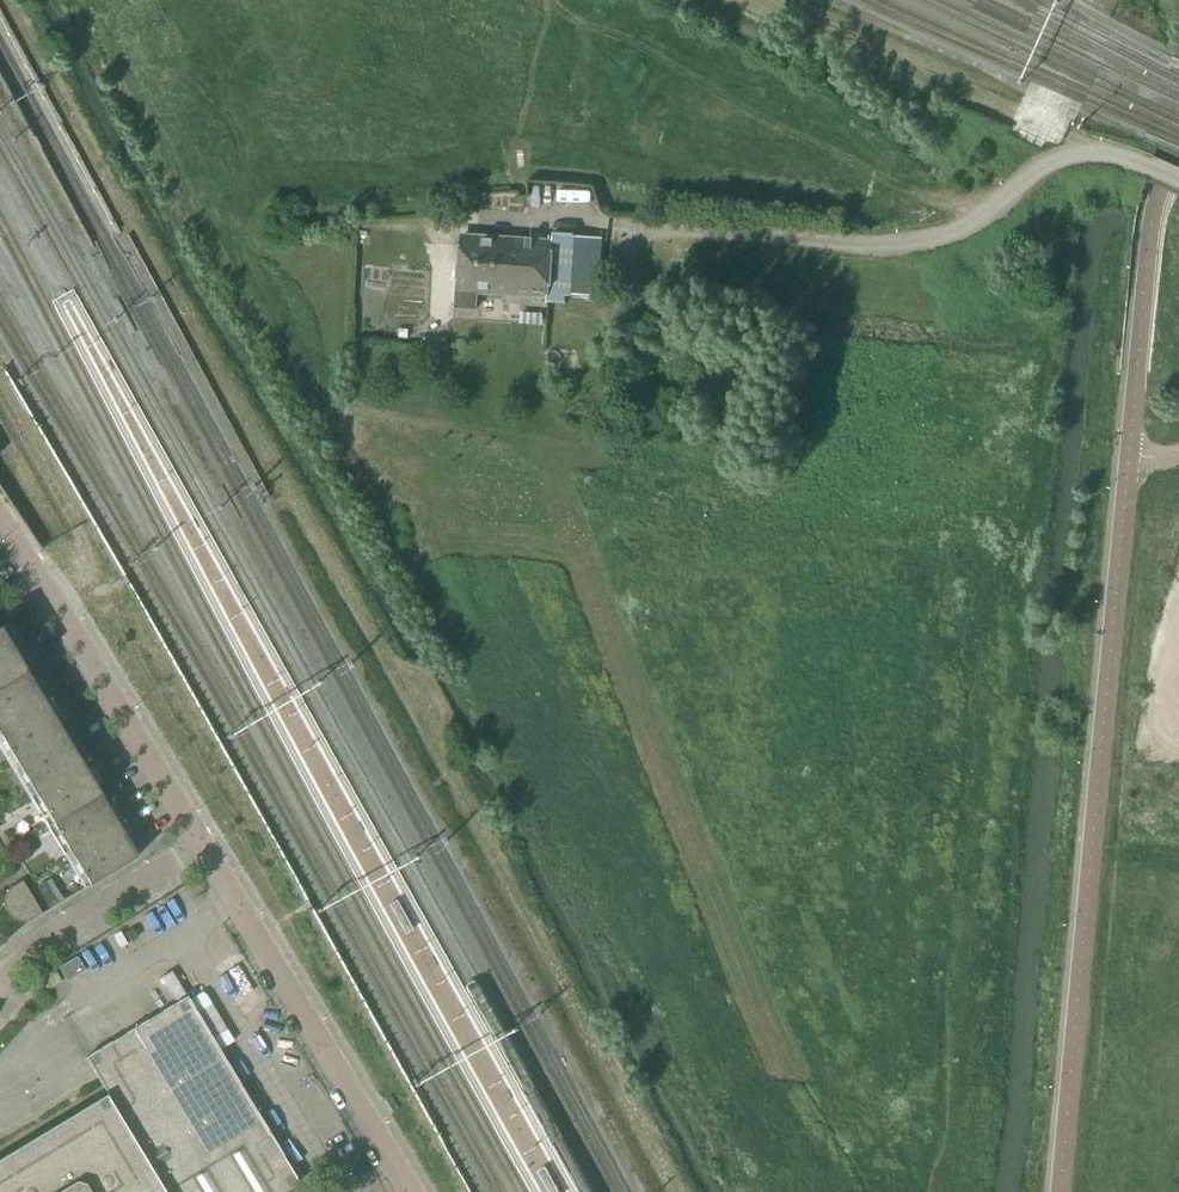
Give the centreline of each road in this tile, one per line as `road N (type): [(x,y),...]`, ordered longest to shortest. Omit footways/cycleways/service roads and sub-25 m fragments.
road 1 (residential): [(786,196),(287,148),(241,152),(196,171)]
road 2 (residential): [(562,823),(770,1191)]
road 3 (residential): [(415,1191),(202,844)]
road 4 (residential): [(363,468),(562,823)]
road 5 (residential): [(950,873),(978,509),(952,507)]
road 6 (residential): [(202,844),(0,521)]
road 7 (residential): [(726,484),(427,455),(363,468)]
road 8 (residential): [(692,840),(726,484)]
road 9 (residential): [(196,171),(363,468)]
road 10 (residential): [(926,1191),(950,873)]
road 11 (residential): [(786,196),(795,100),(598,0)]
road 12 (residential): [(952,507),(970,224)]
road 13 (residential): [(692,840),(950,873)]
road 14 (residential): [(0,979),(43,939),(202,844)]
road 15 (unclassified): [(1178,181),(1110,153),(1069,155),(1031,173),(970,224)]
road 16 (residential): [(952,507),(726,484)]
road 17 (residential): [(101,0),(196,171)]
road 18 (residential): [(970,224),(919,209),(786,196)]
road 19 (residential): [(562,823),(692,840)]

